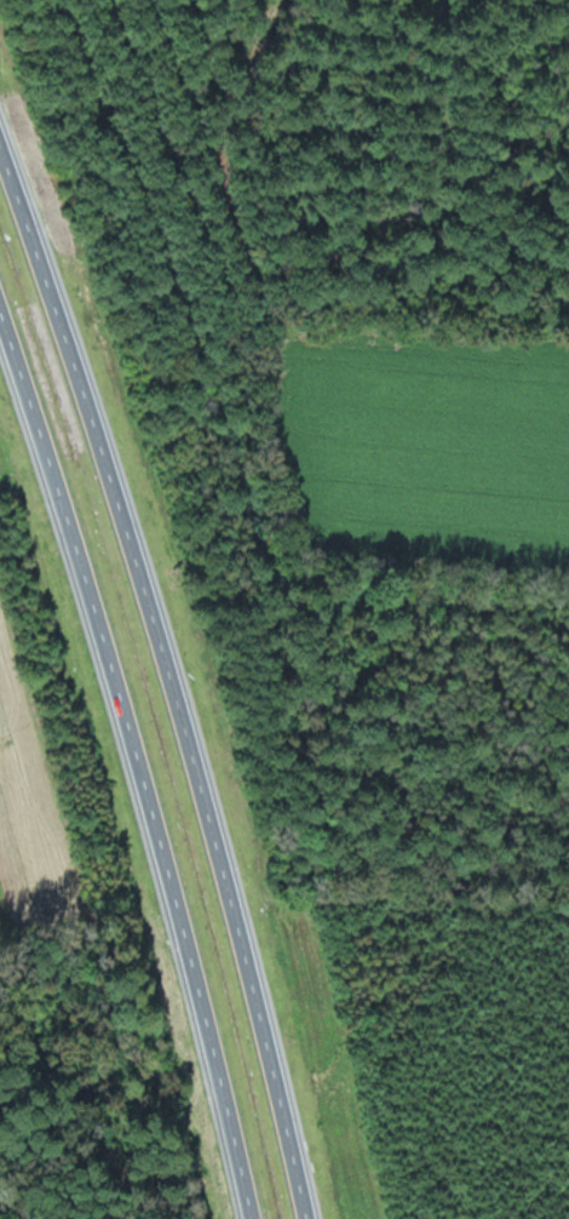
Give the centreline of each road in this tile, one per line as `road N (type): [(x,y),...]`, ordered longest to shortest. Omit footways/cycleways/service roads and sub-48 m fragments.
road 1 (motorway): [(307,1218),(282,1084),(169,663),(79,367),(0,157)]
road 2 (motorway): [(0,308),(97,597),(256,1218)]

